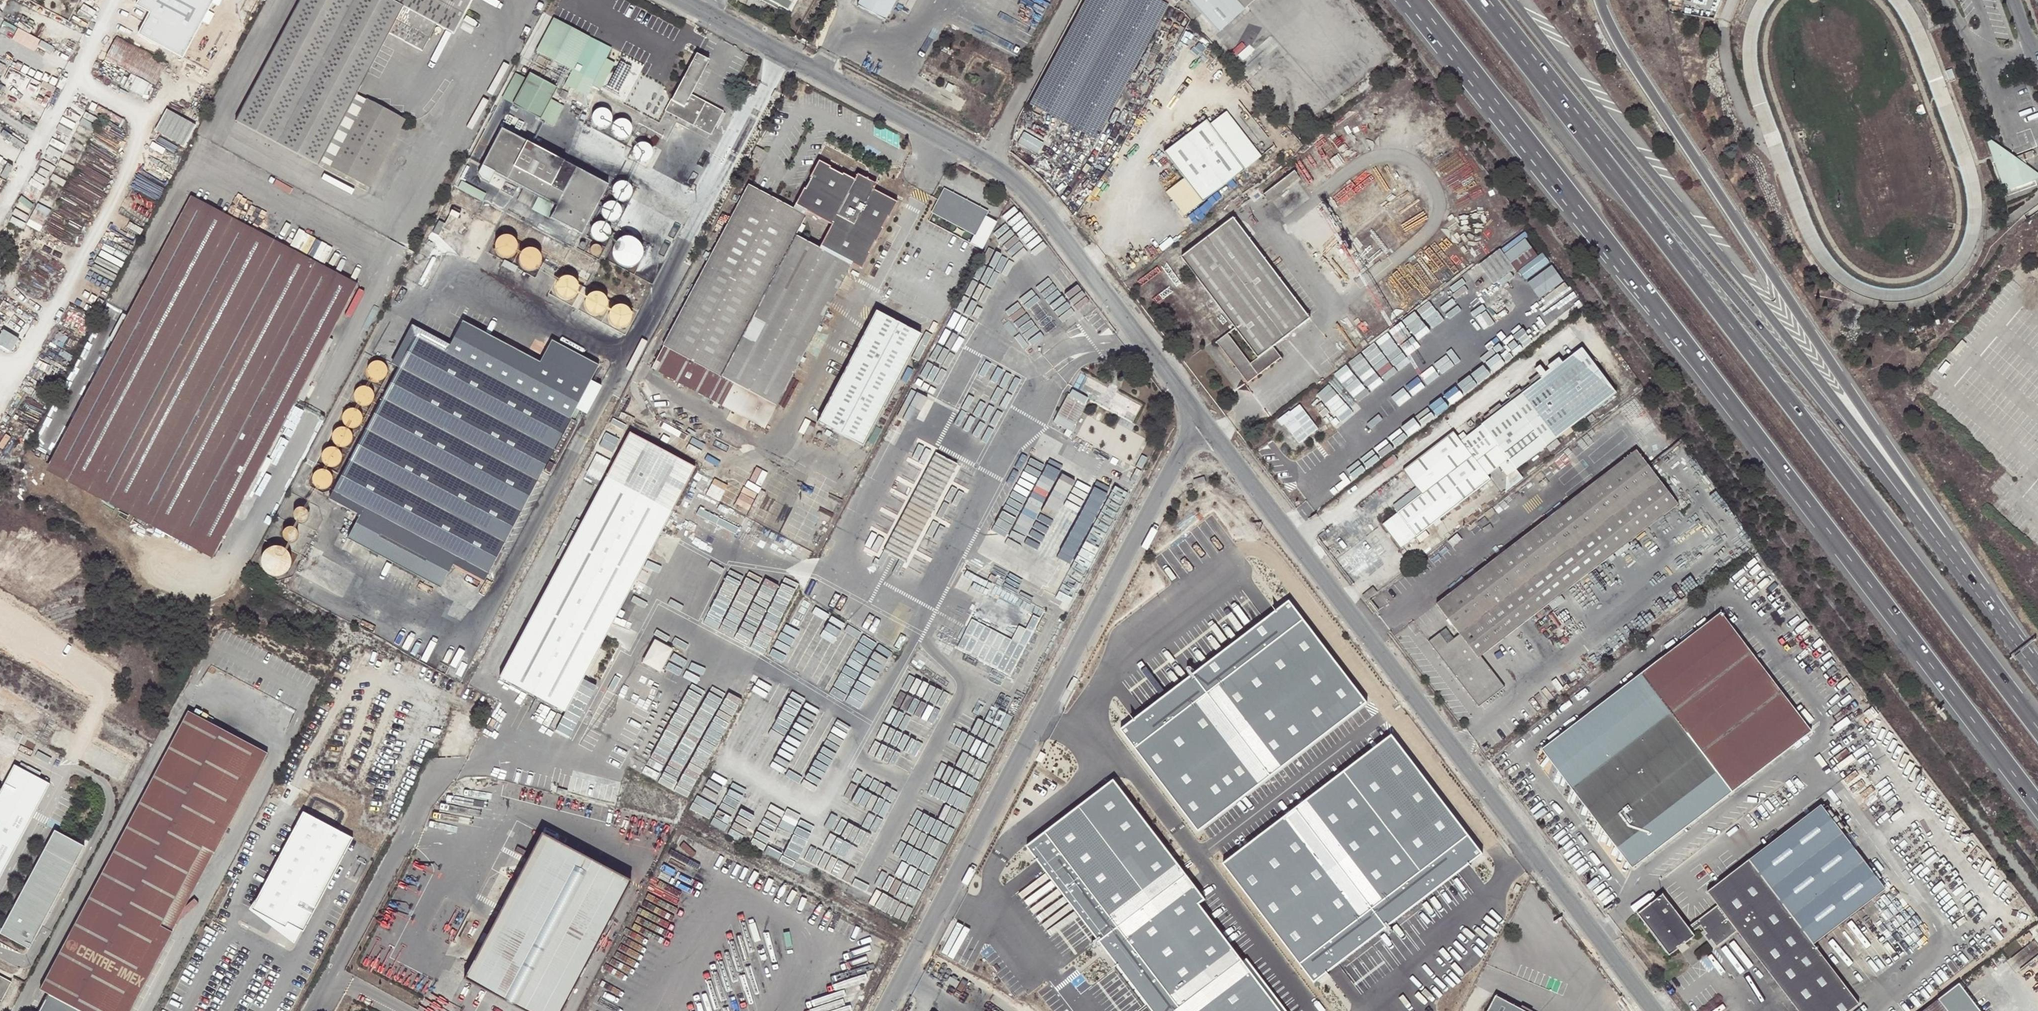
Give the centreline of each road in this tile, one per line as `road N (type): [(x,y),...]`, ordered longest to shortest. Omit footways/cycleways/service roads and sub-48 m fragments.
road 1 (motorway): [(1411,0),(2037,808)]
road 2 (motorway): [(2037,725),(1480,0)]
road 3 (unclassified): [(2033,665),(1611,29),(1600,0)]
road 4 (unclassified): [(1200,416),(1654,1010)]
road 5 (unclassified): [(687,0),(1012,181),(1200,416)]
road 6 (unclassified): [(1200,416),(886,1010)]
road 7 (motorway): [(1901,495),(1484,0)]
road 8 (primary): [(1901,495),(1760,304),(1513,0)]
road 9 (track): [(284,806),(356,671),(463,702),(469,712),(455,746)]
road 10 (primary): [(2033,665),(1901,495)]
road 11 (track): [(385,808),(433,692)]

